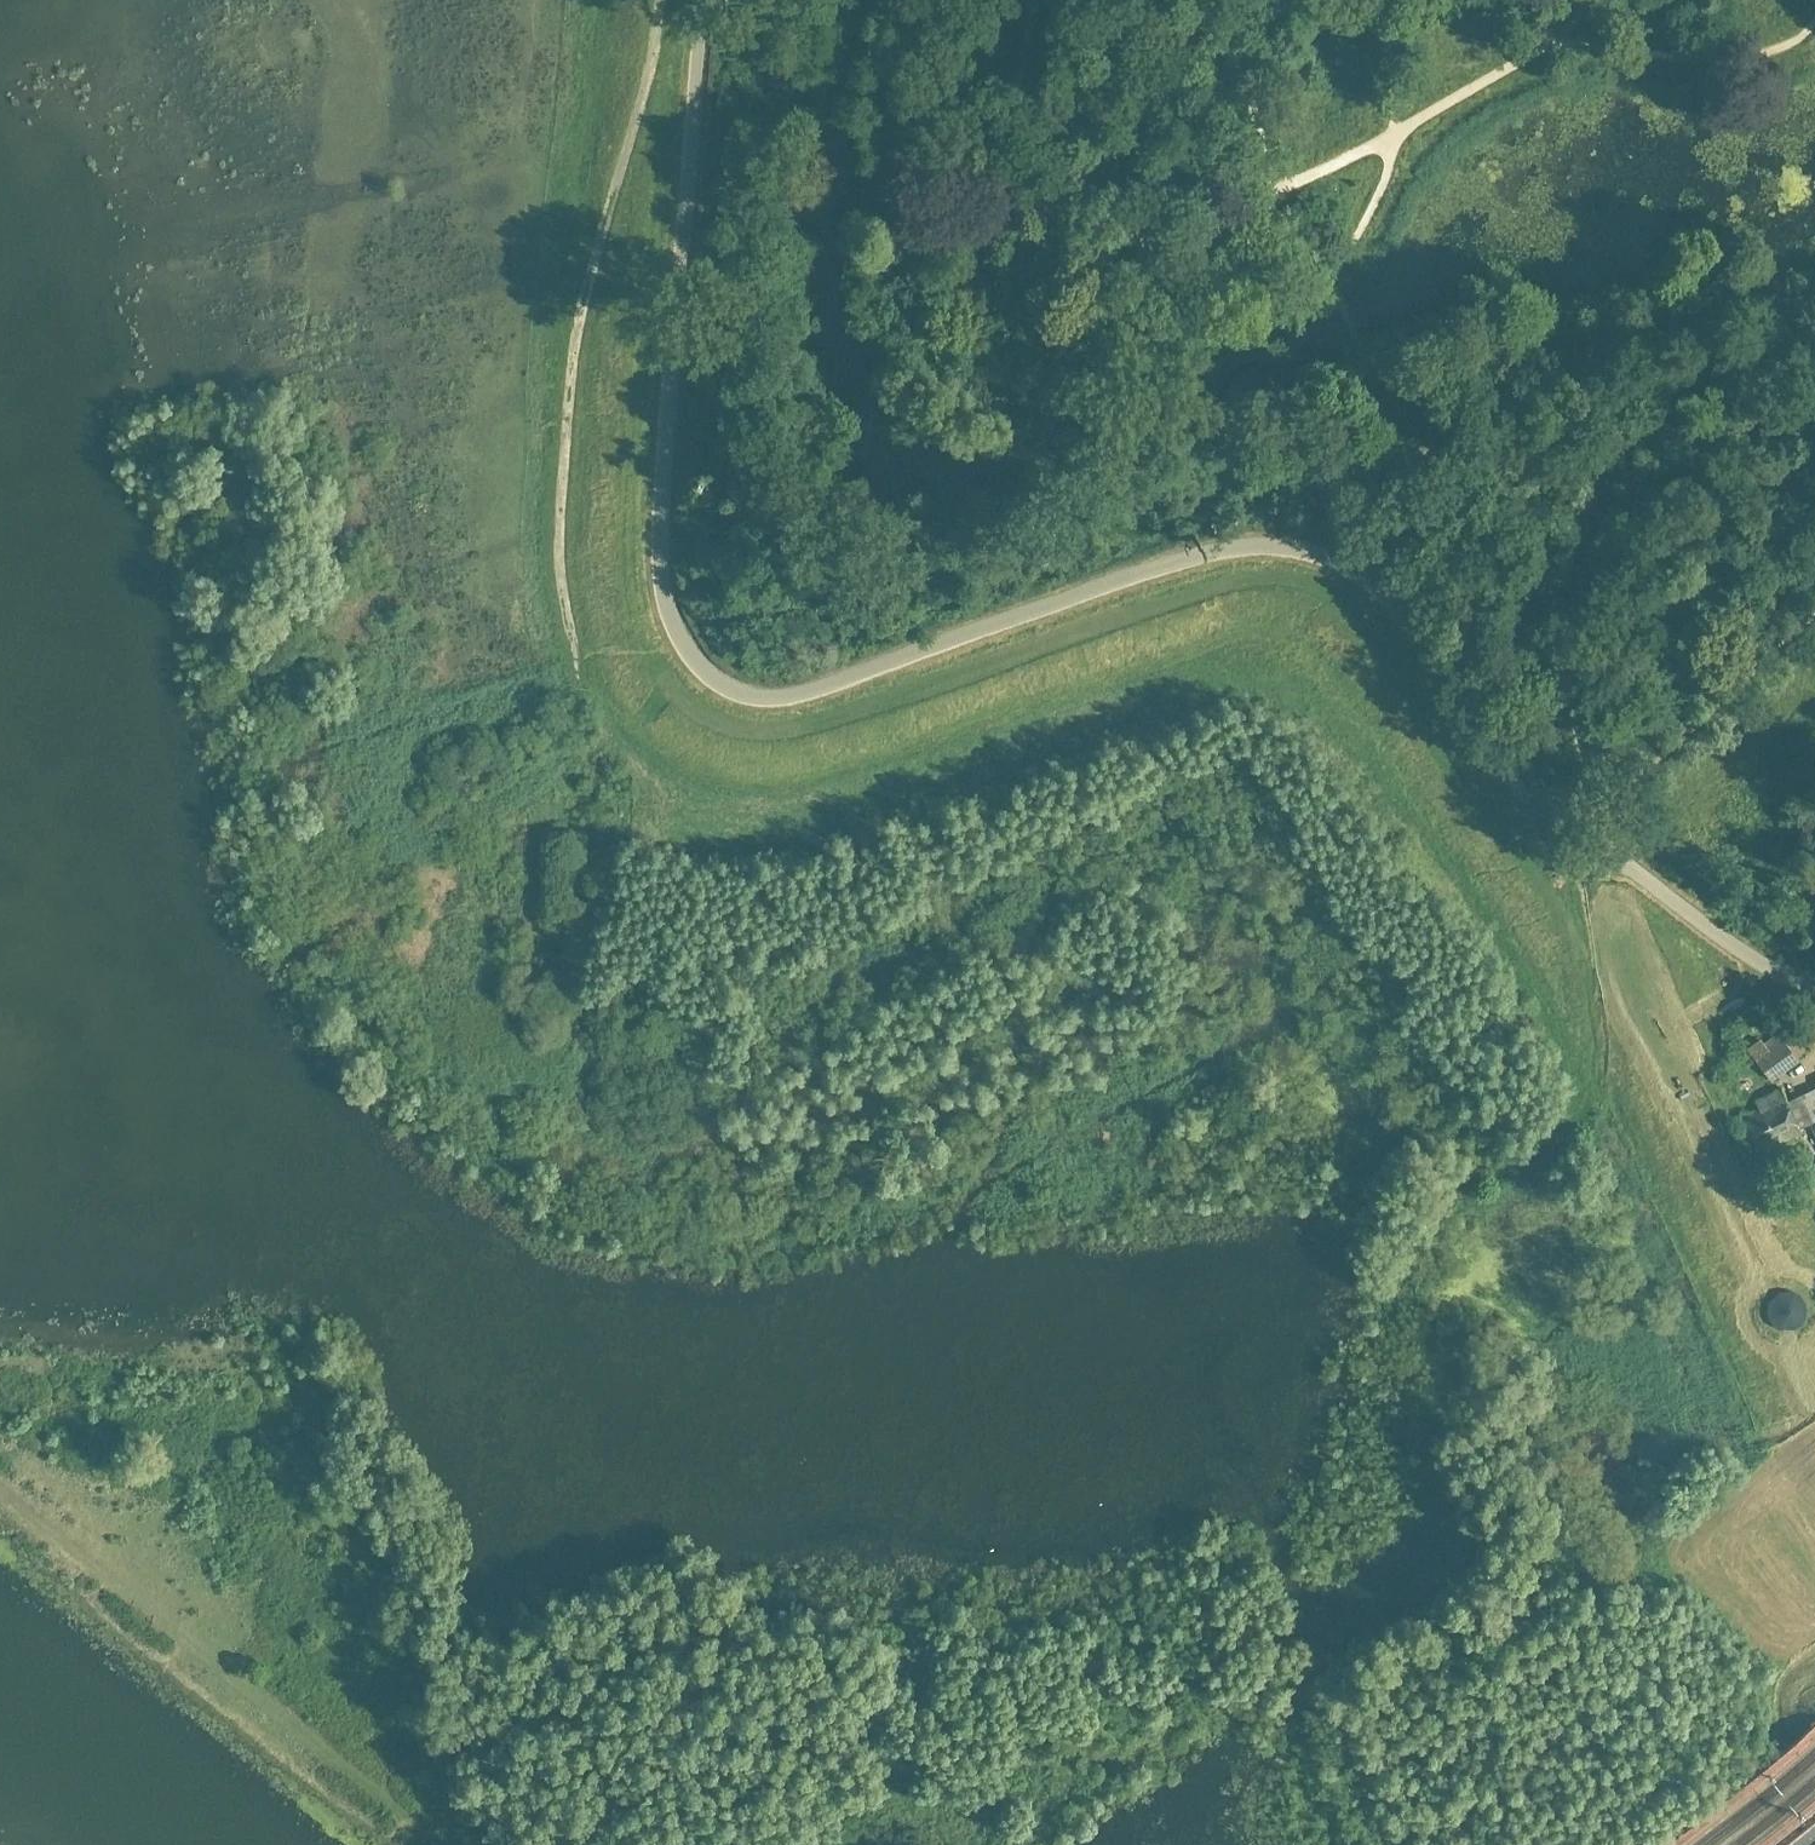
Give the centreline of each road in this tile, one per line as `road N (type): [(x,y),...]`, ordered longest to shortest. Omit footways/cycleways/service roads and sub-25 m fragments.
road 1 (unclassified): [(1814,994),(1549,820),(1521,790),(1408,617),(1365,576),(1319,552),(1253,544),(1200,554),(787,698),(731,689),(700,666),(670,608),(662,546),(668,393),(704,0)]
road 2 (track): [(661,0),(650,71),(588,280),(572,363),(560,538),(580,686),(577,734)]
road 3 (track): [(0,1484),(437,1844)]

